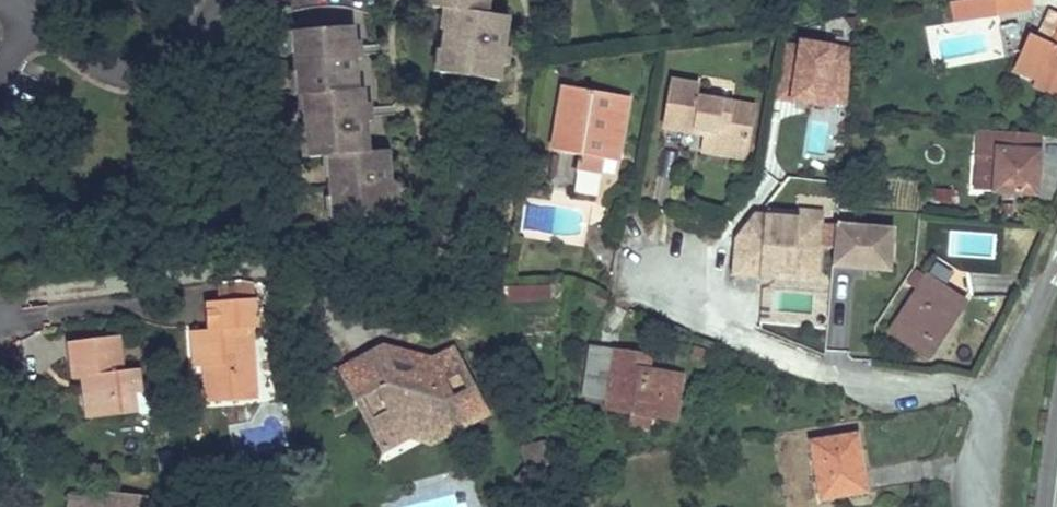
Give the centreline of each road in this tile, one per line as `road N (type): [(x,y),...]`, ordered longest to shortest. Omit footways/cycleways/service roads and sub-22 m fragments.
road 1 (residential): [(998,387),(918,393),(848,385),(710,320),(665,261)]
road 2 (residential): [(998,387),(1056,269)]
road 3 (residential): [(981,506),(978,478),(998,387)]

